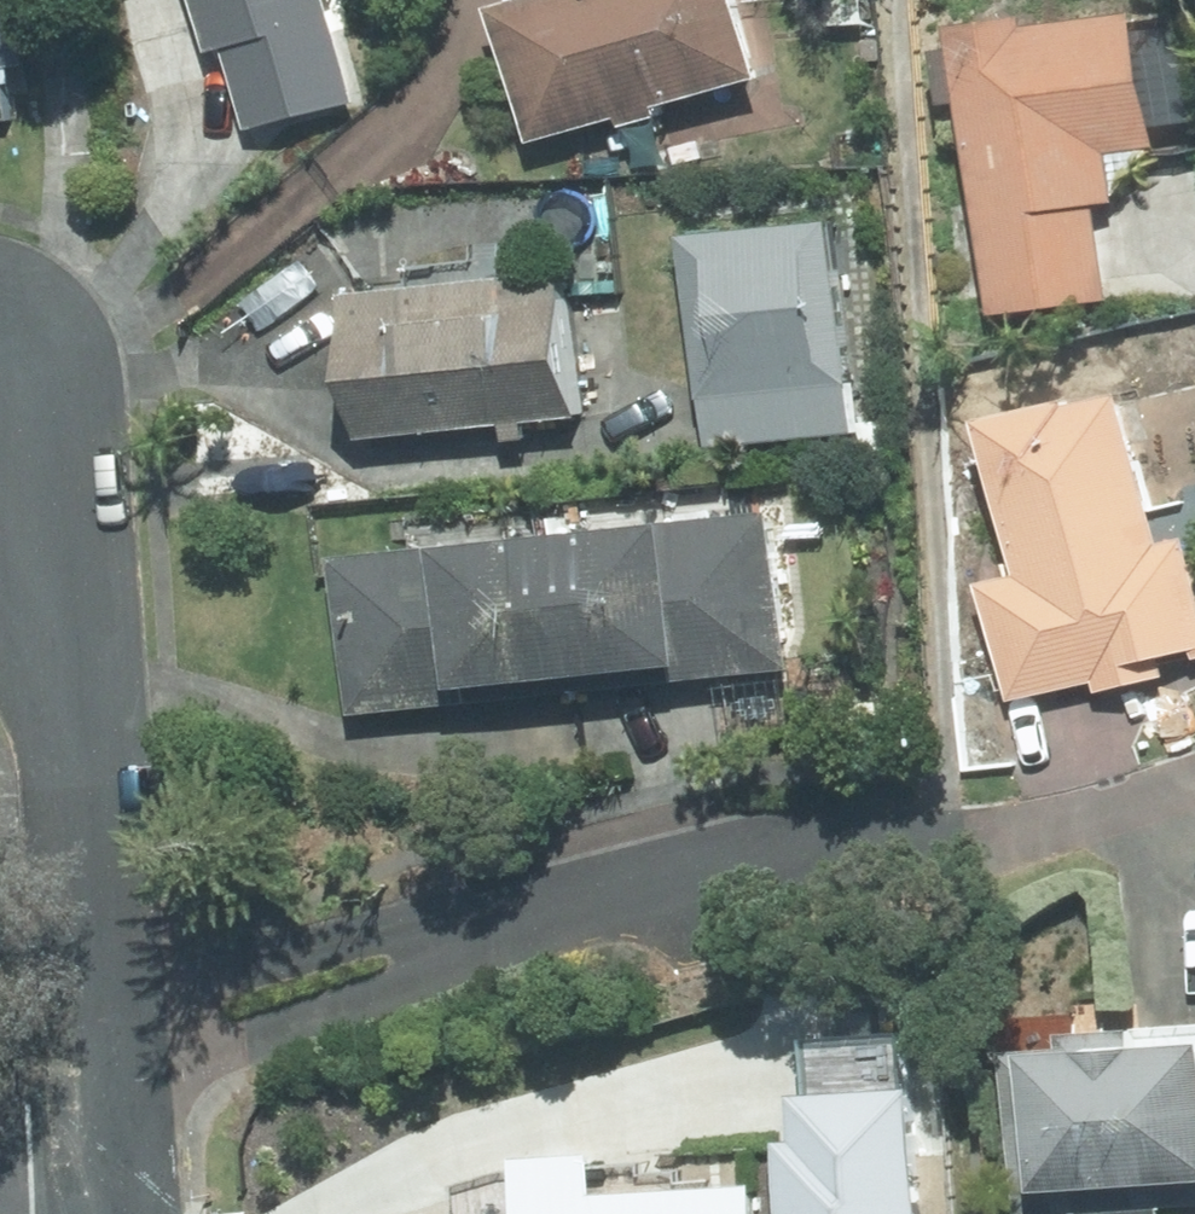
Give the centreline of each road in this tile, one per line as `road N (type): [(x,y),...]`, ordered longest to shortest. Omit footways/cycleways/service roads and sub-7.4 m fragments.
road 1 (residential): [(93,1032),(812,835),(978,839),(1035,832),(1194,779)]
road 2 (residential): [(0,463),(54,632),(93,1032)]
road 3 (residential): [(93,1032),(103,1213)]

